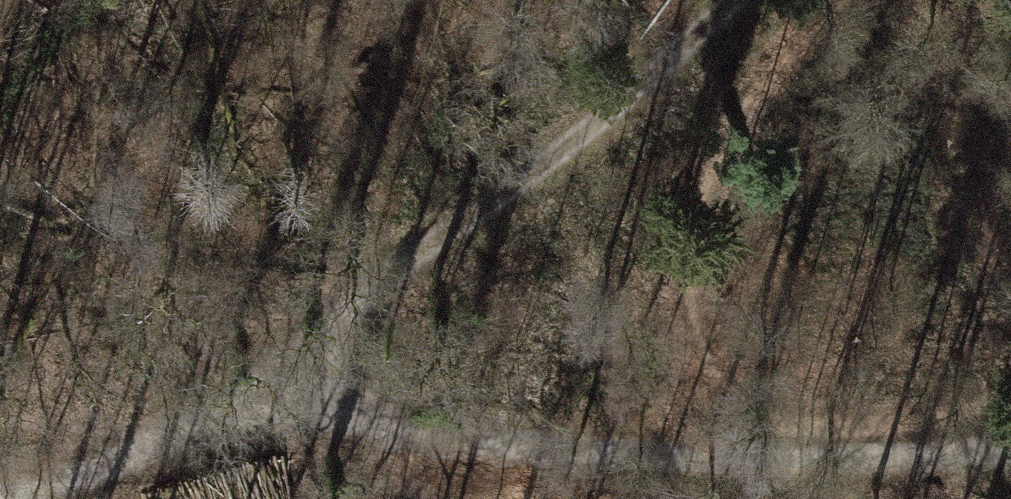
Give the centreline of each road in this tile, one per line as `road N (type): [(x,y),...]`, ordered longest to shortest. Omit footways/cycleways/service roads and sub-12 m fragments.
road 1 (track): [(167,429),(342,419),(676,462),(1010,444)]
road 2 (track): [(730,0),(570,146),(167,429)]
road 3 (track): [(0,497),(103,481),(167,429)]

